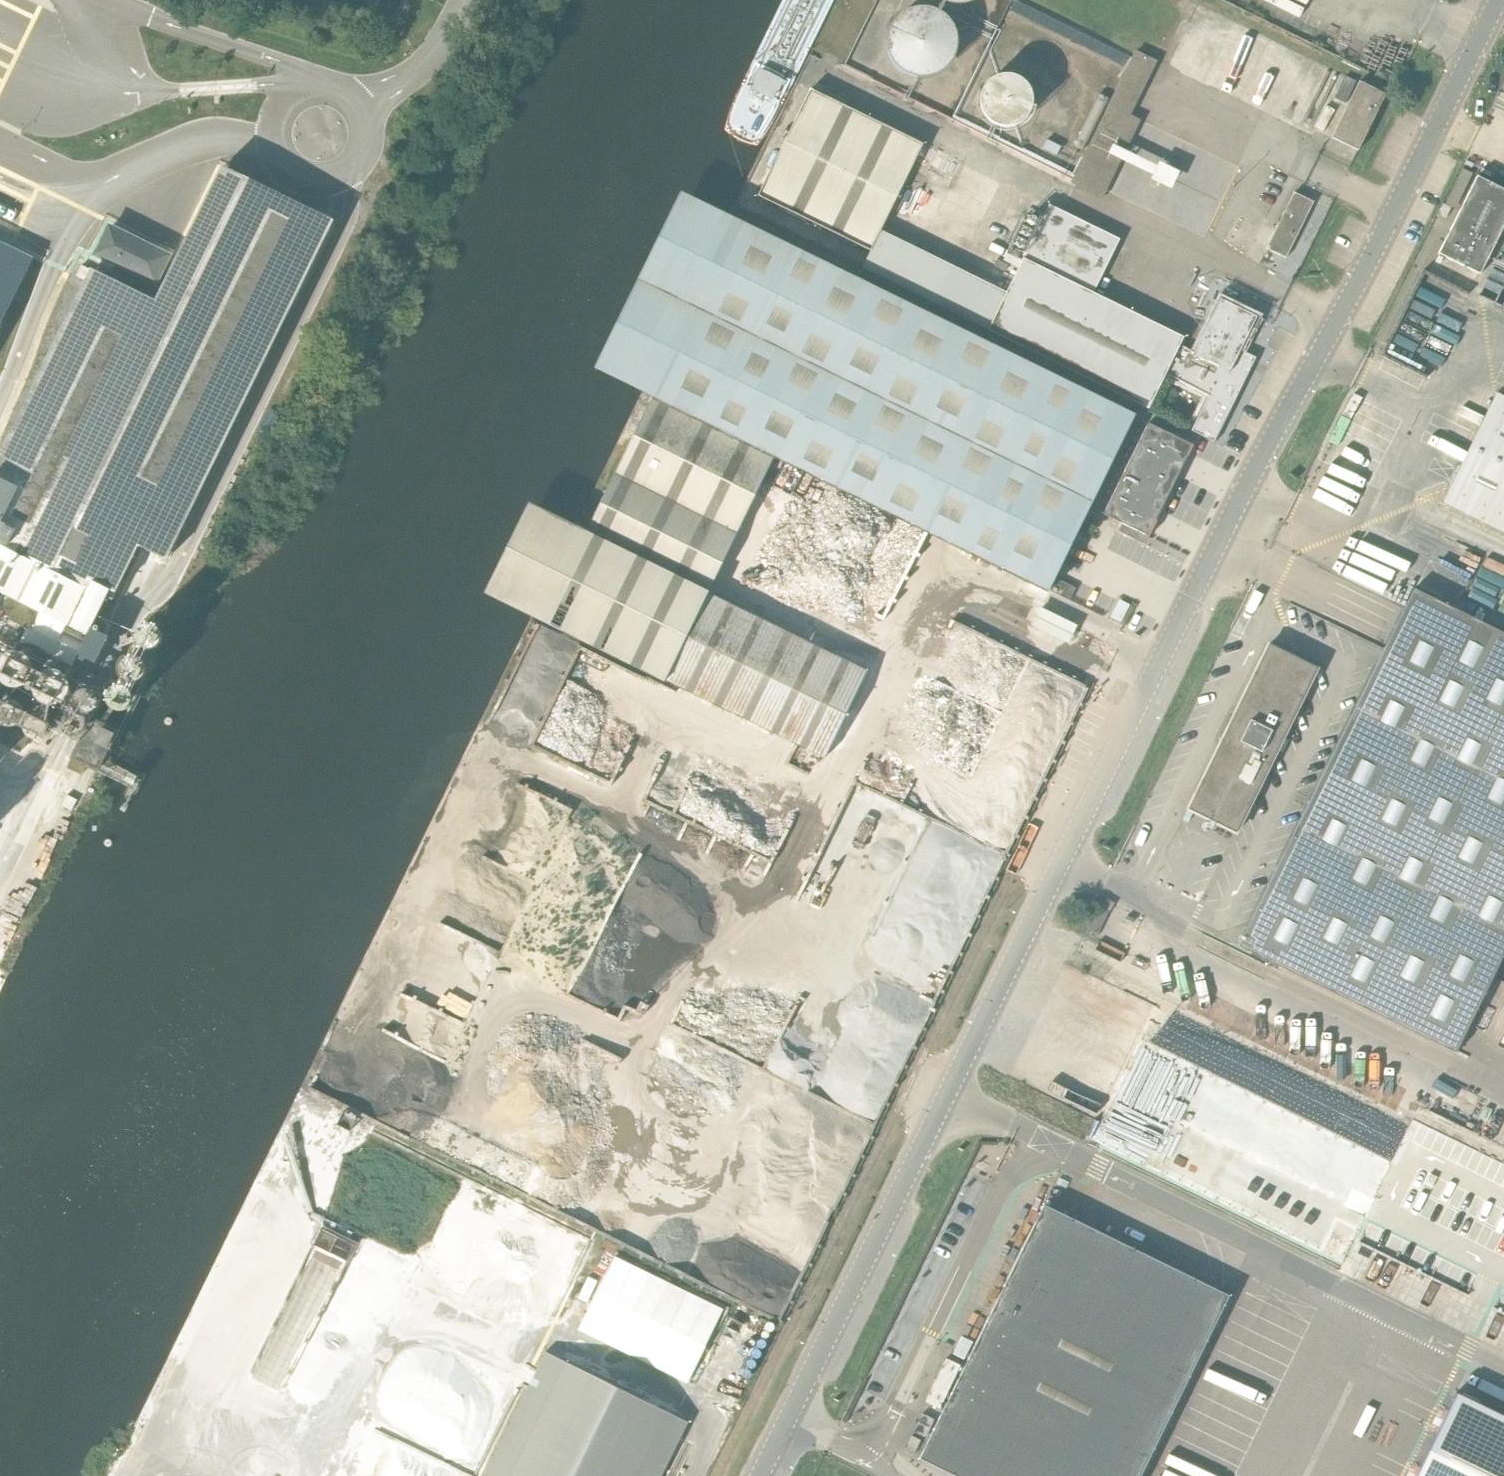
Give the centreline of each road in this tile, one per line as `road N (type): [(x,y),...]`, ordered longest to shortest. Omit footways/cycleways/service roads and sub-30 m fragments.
road 1 (unclassified): [(759,1475),(1058,859),(1499,0)]

